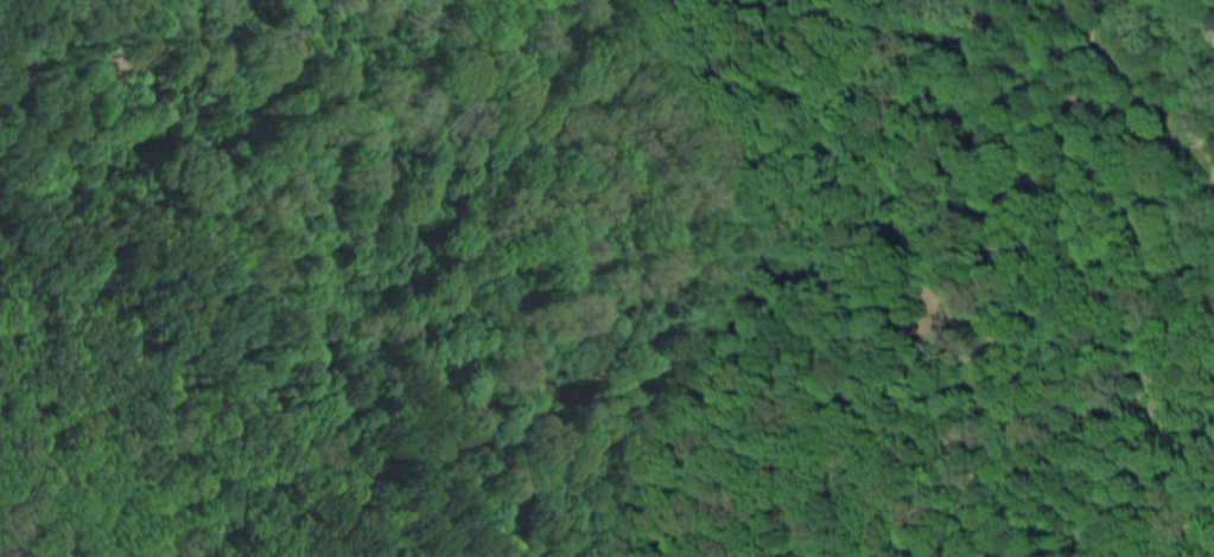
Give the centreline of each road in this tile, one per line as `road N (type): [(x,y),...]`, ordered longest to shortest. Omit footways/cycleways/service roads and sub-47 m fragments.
road 1 (track): [(368,488),(166,401),(0,278)]

